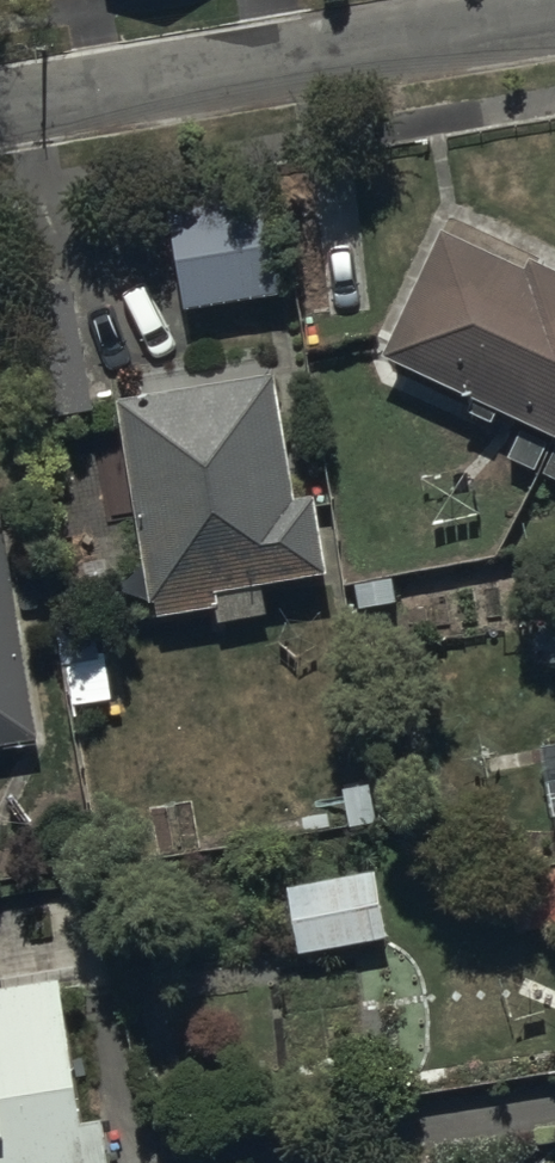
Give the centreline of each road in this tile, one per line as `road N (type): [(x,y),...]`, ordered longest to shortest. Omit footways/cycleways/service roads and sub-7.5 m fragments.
road 1 (residential): [(554,18),(0,111)]

